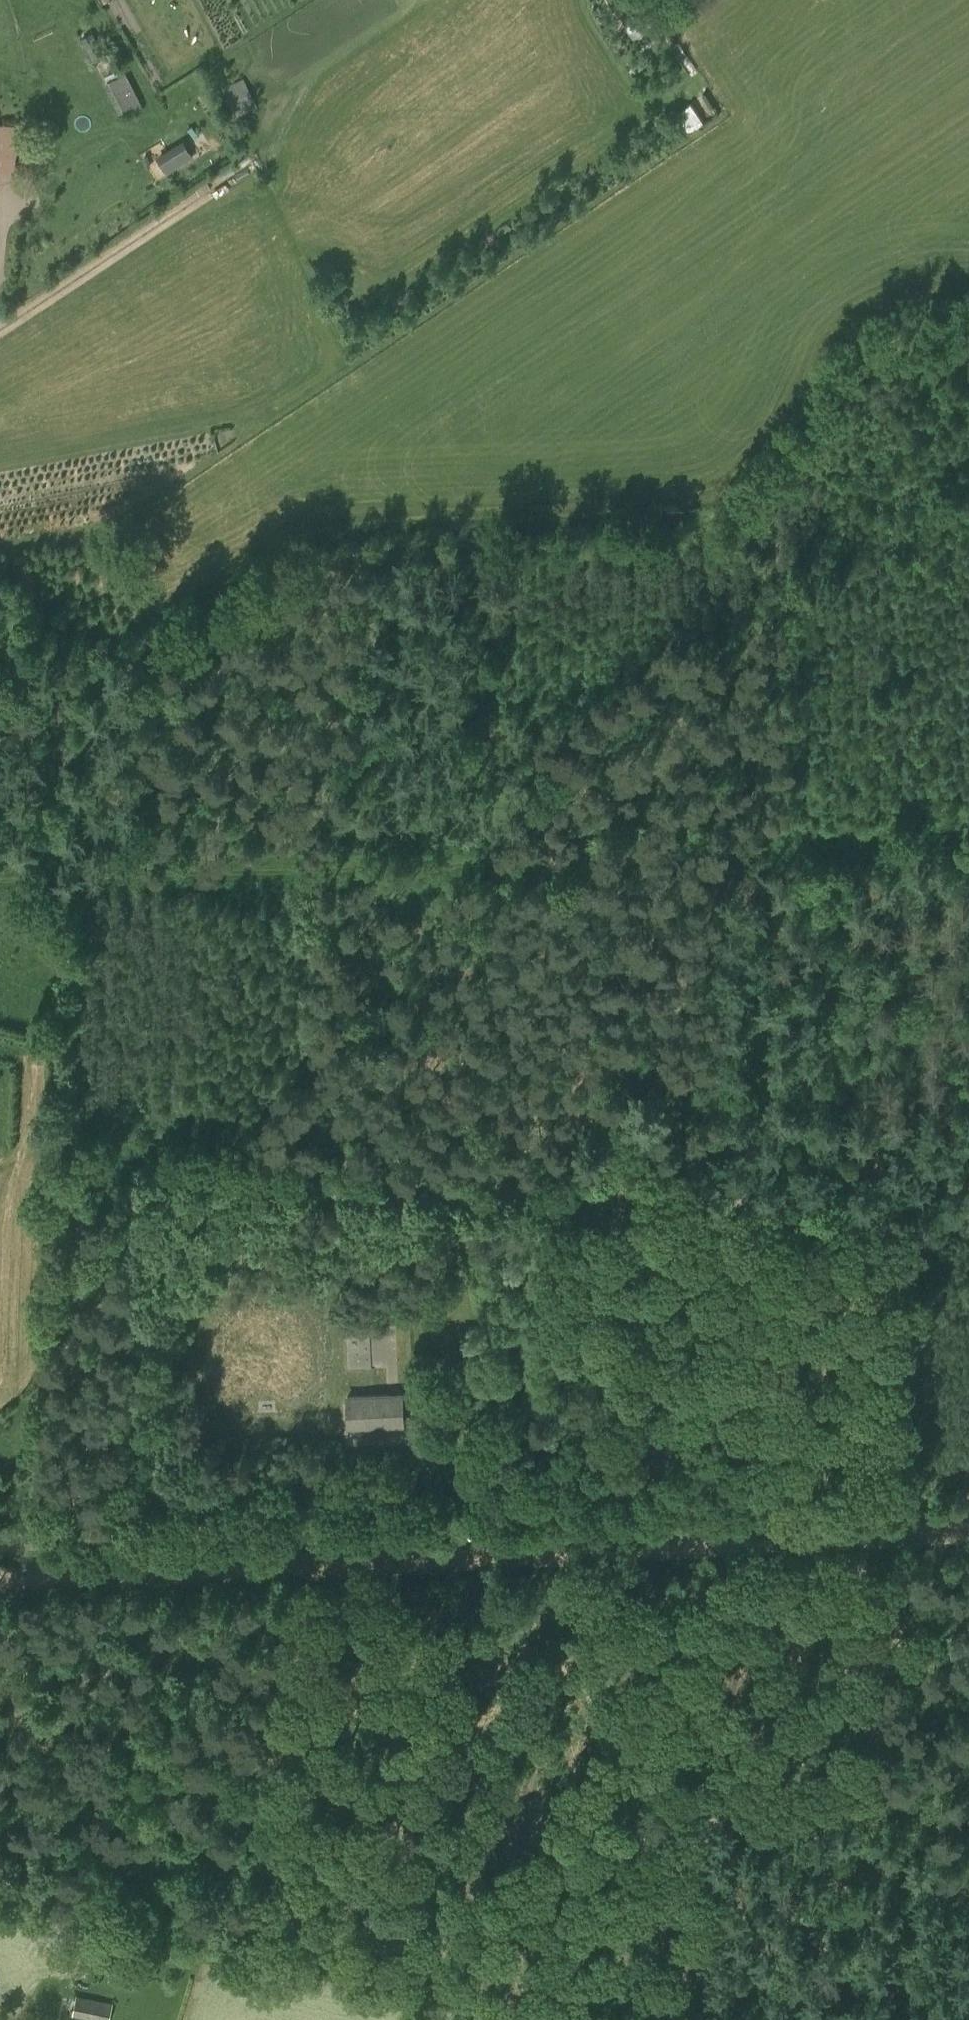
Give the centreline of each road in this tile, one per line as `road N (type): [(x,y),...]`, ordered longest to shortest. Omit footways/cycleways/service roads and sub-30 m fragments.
road 1 (track): [(968,1204),(0,1133)]
road 2 (track): [(0,1580),(968,1528)]
road 3 (track): [(99,871),(968,844)]

